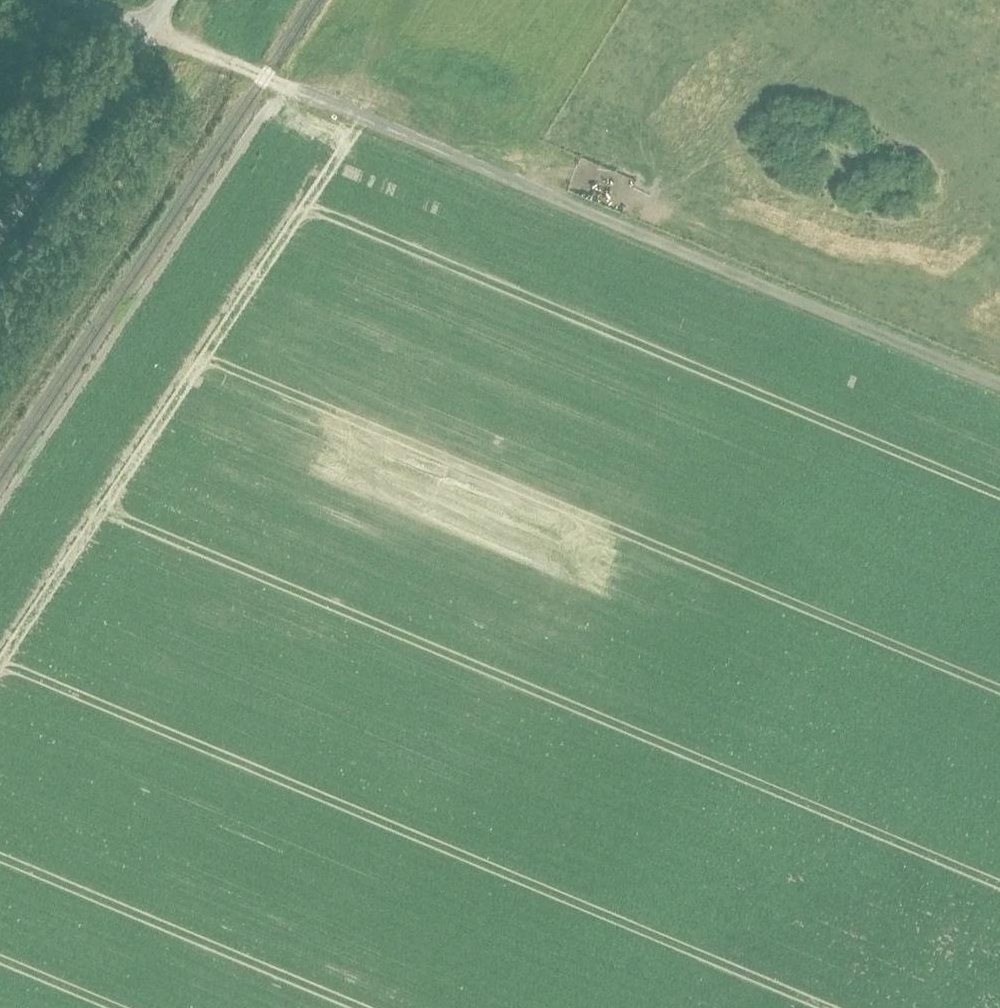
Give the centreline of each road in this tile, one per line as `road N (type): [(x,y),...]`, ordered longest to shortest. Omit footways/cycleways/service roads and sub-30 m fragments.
road 1 (track): [(143,20),(999,387)]
road 2 (unclassified): [(0,231),(143,20)]

